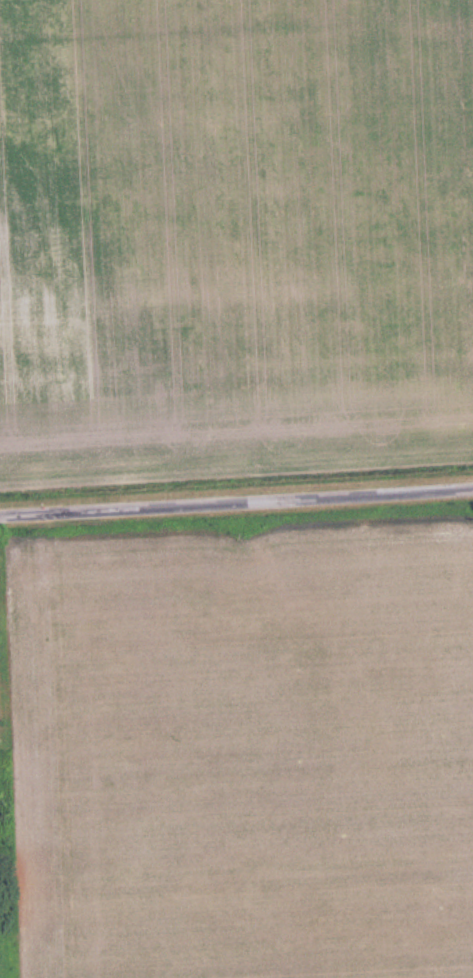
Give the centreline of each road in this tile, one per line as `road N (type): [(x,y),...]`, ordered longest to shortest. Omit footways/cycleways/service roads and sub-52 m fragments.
road 1 (residential): [(0,513),(472,487)]

